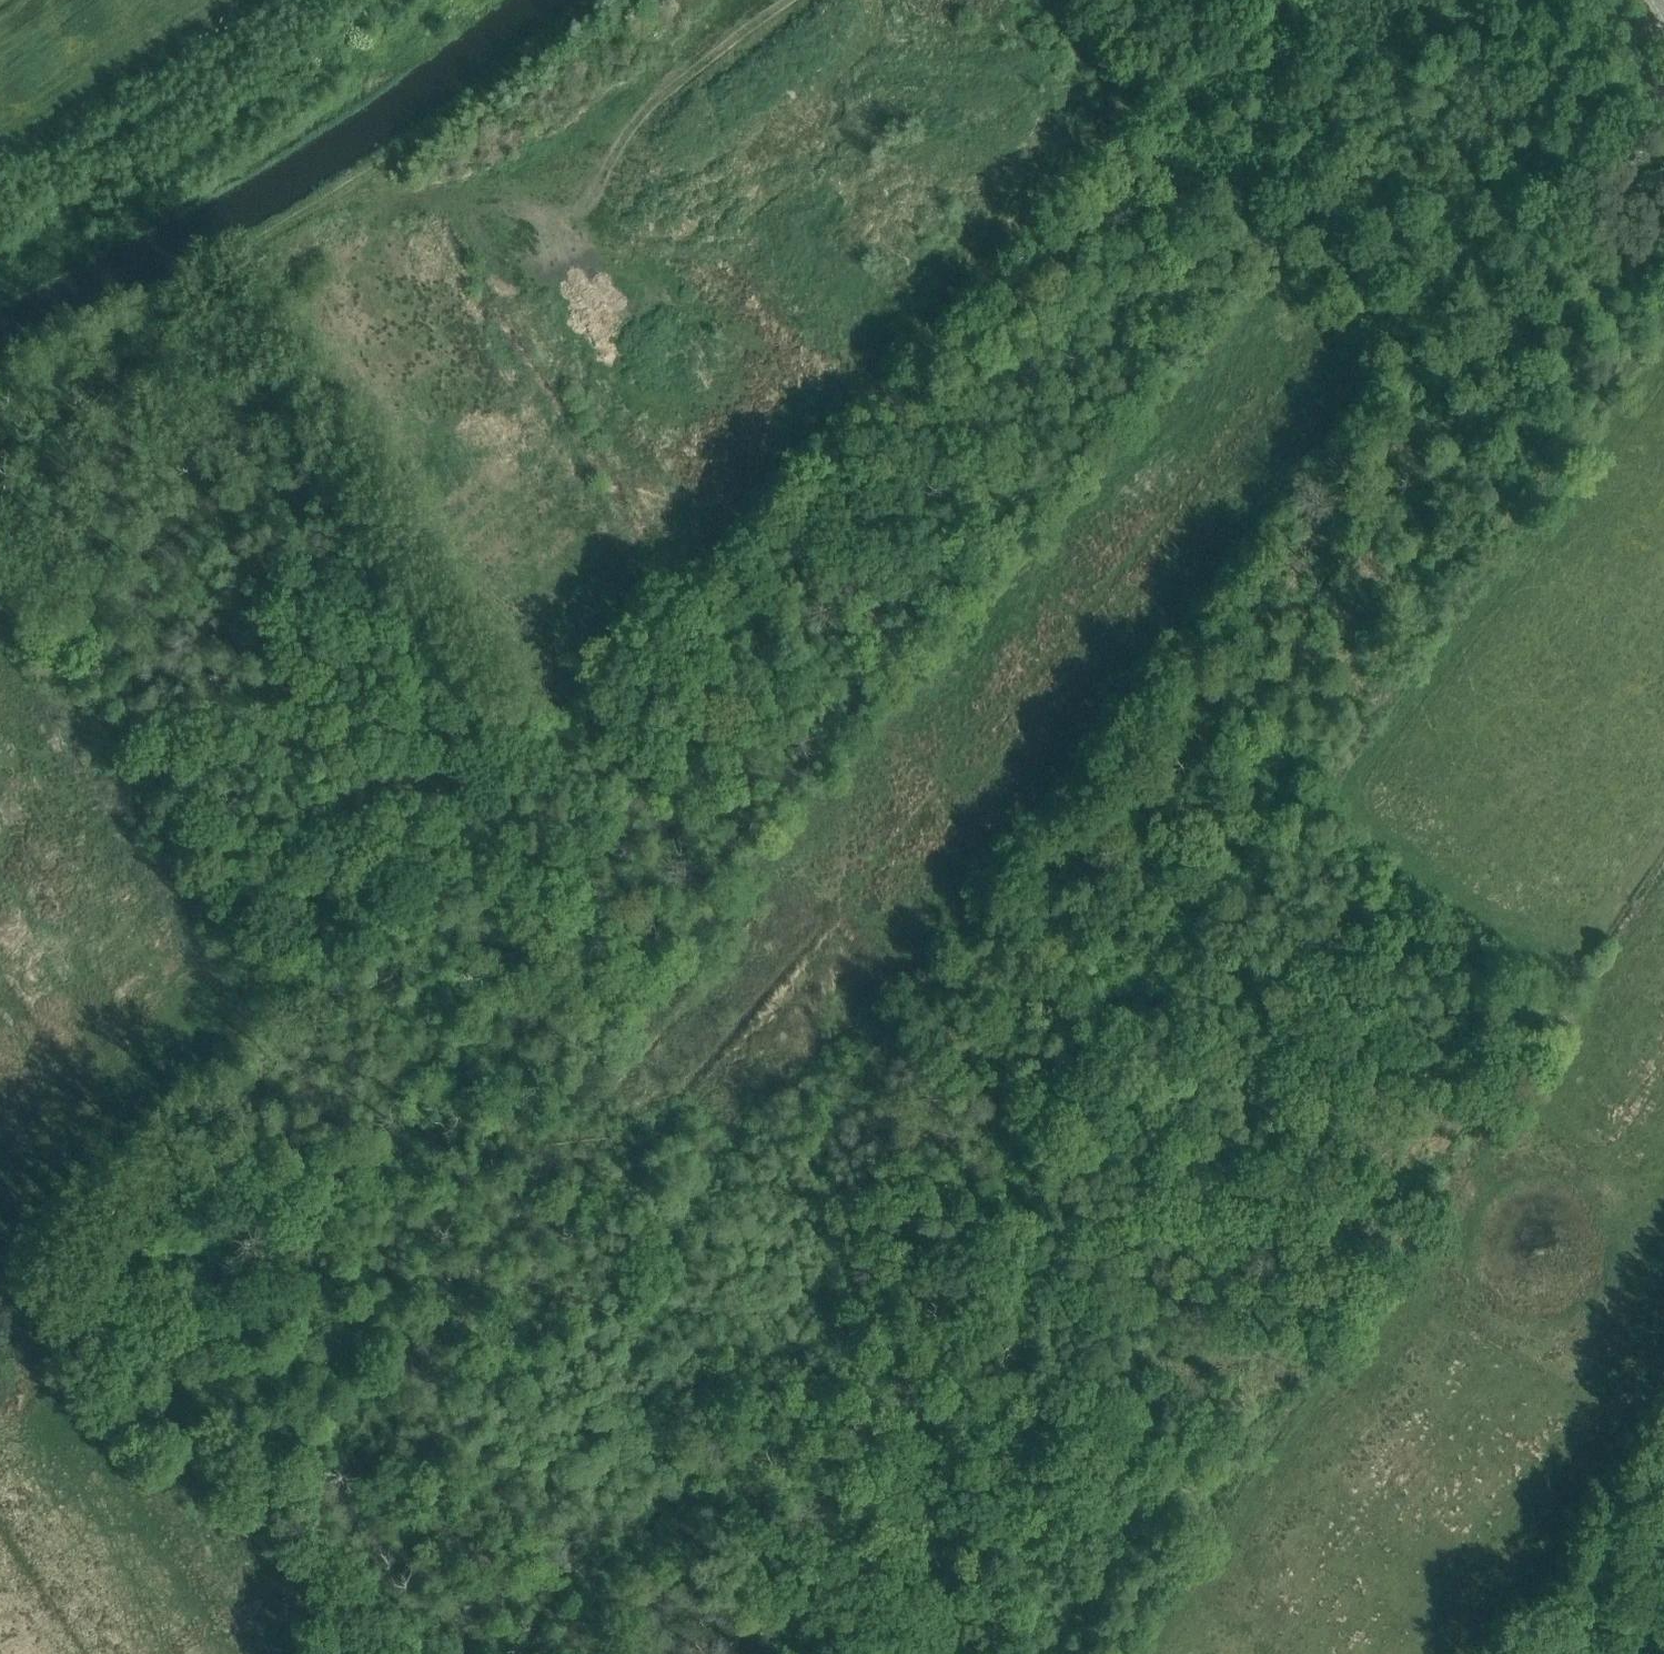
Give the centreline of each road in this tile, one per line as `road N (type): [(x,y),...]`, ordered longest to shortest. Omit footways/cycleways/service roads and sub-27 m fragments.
road 1 (track): [(0,369),(339,195),(603,0)]
road 2 (track): [(1510,0),(1285,249)]

